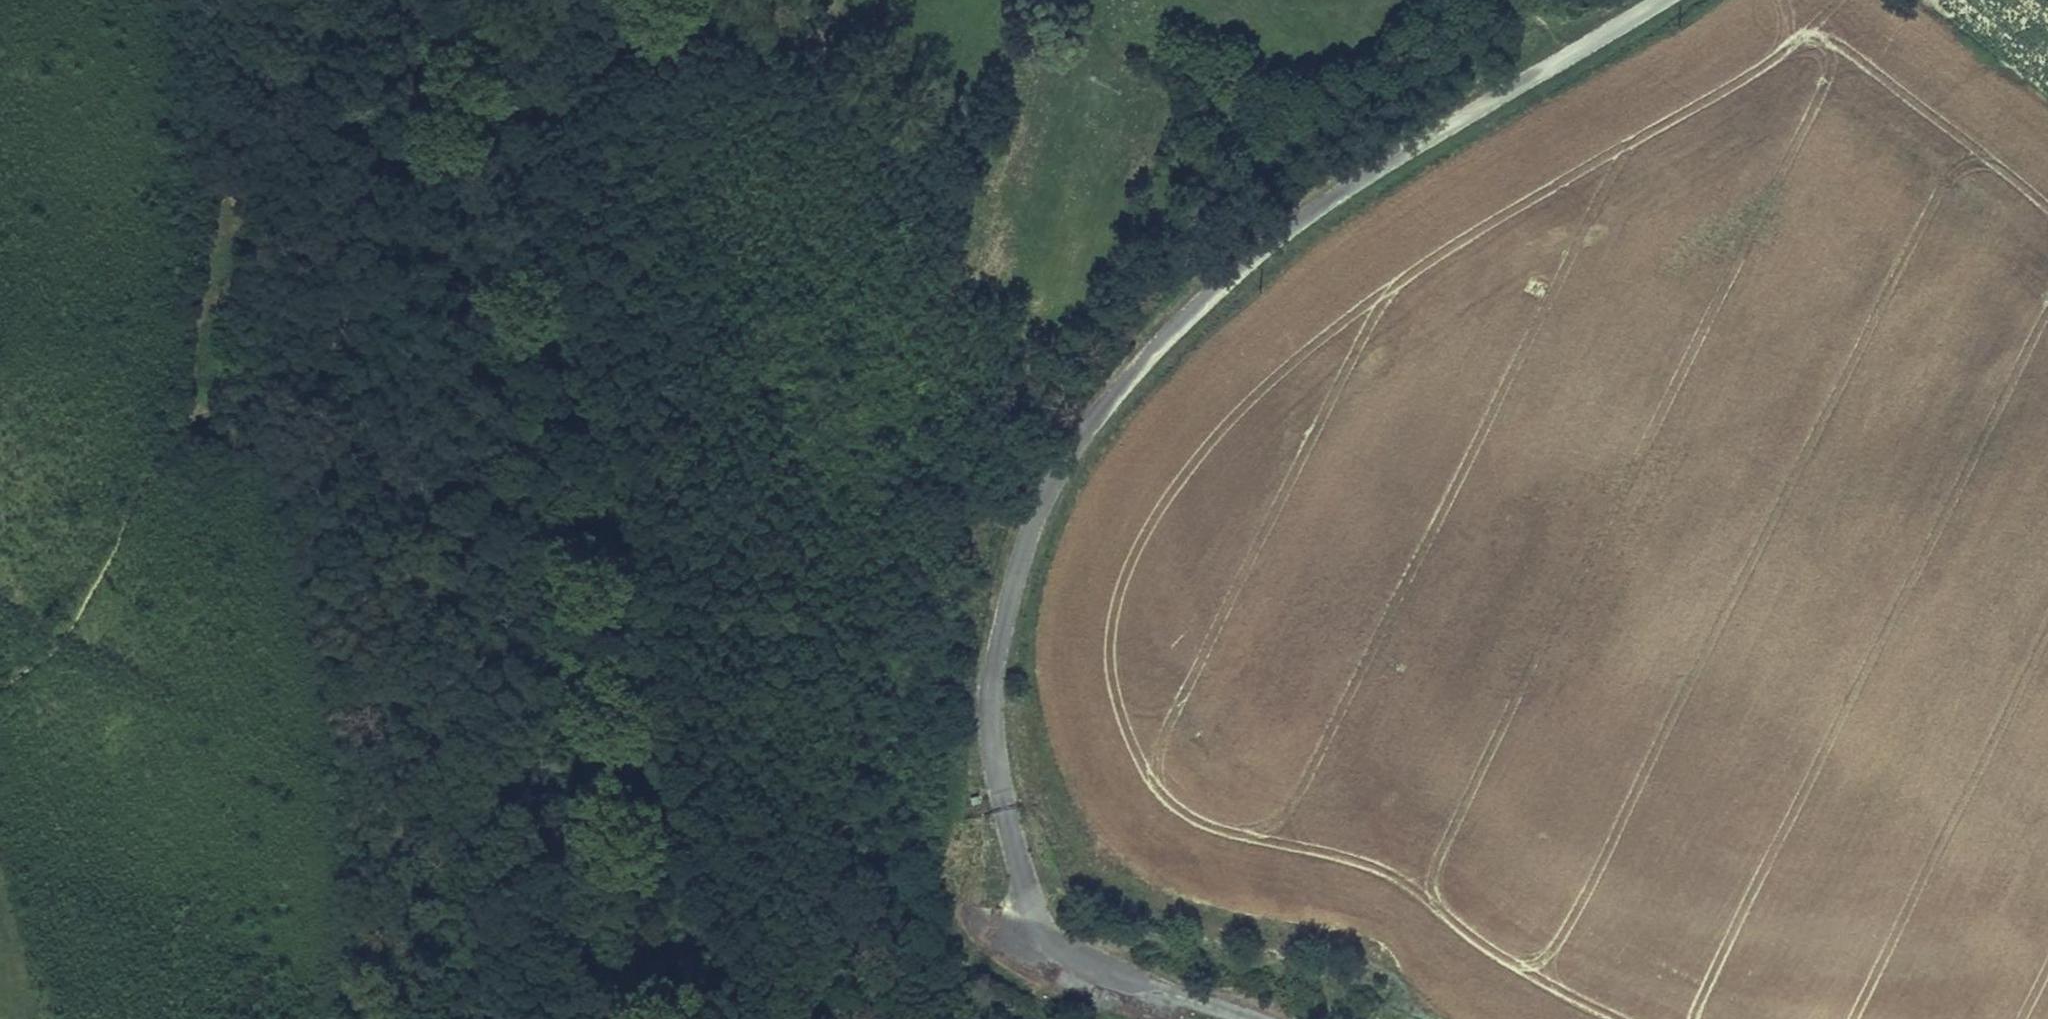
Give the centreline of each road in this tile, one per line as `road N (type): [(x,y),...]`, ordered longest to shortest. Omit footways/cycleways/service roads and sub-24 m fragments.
road 1 (unclassified): [(1662,0),(1288,223),(1118,389),(1076,441),(1026,541),(991,703),(1003,809),(1036,928),(1067,956),(1245,1018)]

